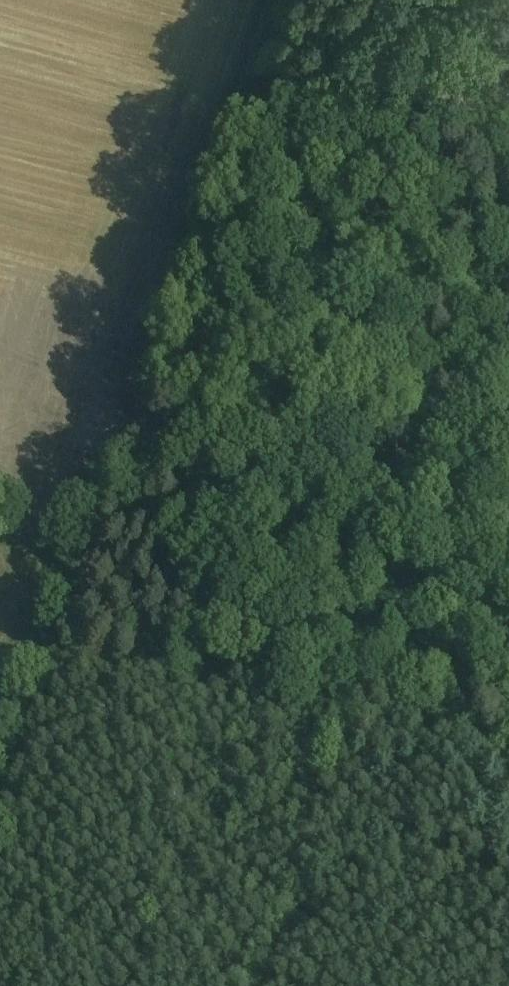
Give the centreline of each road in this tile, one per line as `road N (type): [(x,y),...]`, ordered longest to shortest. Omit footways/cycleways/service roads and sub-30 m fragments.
road 1 (track): [(0,848),(273,100)]
road 2 (track): [(508,759),(66,665)]
road 3 (track): [(508,155),(273,100)]

